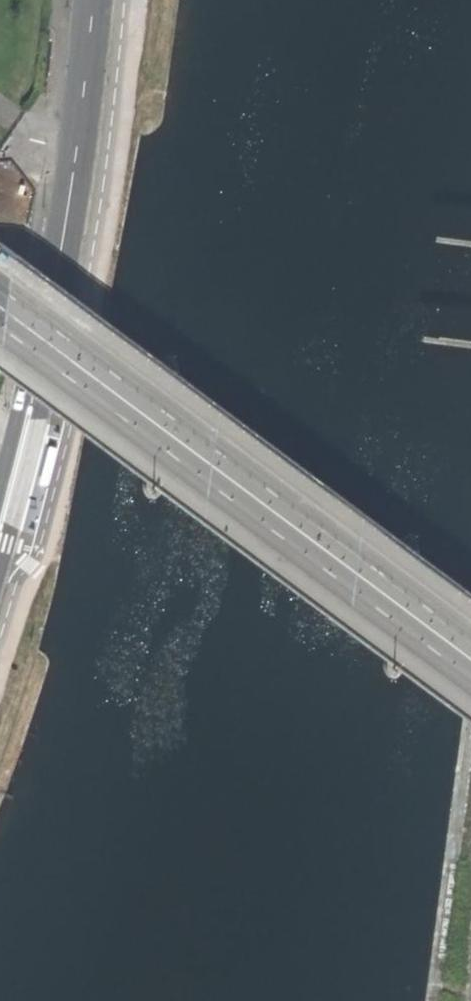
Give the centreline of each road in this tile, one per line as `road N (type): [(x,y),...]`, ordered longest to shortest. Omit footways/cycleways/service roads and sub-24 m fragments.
road 1 (primary): [(470,656),(12,317)]
road 2 (secondary): [(0,542),(55,307),(93,0)]

